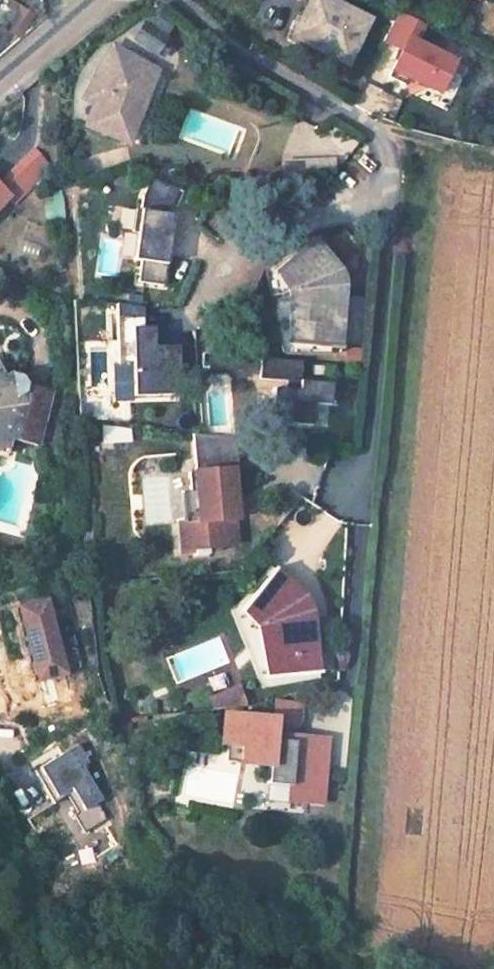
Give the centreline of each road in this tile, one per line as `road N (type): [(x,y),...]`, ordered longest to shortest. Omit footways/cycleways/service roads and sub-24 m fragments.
road 1 (residential): [(167,0),(381,139),(352,498)]
road 2 (unclassified): [(91,0),(0,81)]

